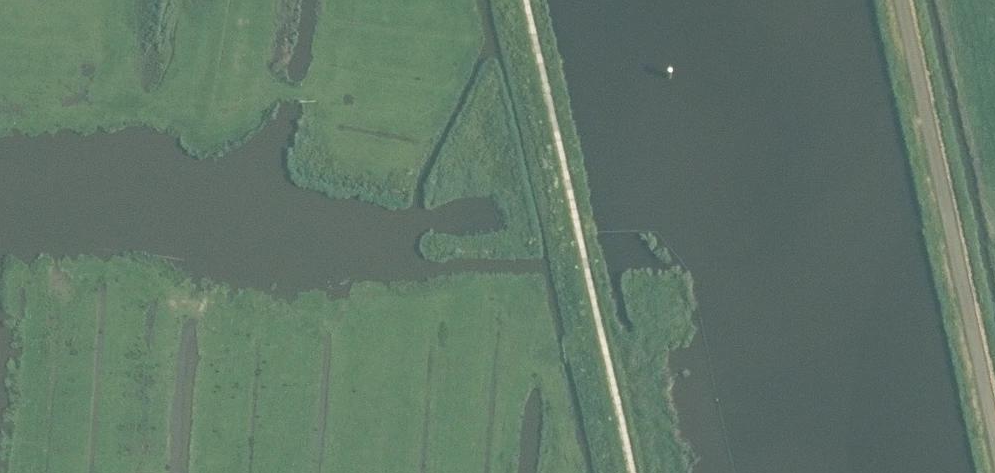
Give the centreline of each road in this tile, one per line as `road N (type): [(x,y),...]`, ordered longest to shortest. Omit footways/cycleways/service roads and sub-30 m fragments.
road 1 (unclassified): [(994,417),(902,0)]

